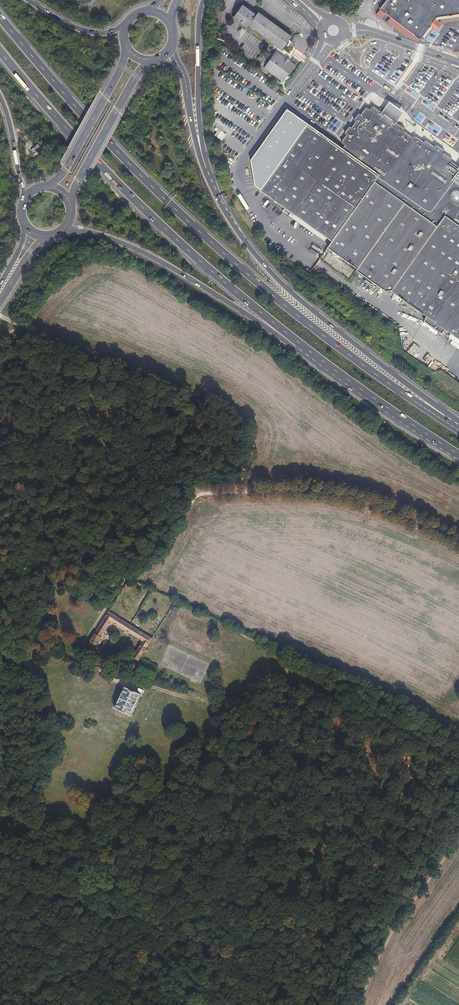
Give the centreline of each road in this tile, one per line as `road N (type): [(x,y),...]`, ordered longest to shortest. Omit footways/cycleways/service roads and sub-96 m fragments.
road 1 (motorway): [(458,431),(264,289),(94,130),(0,18)]
road 2 (motorway): [(0,50),(117,182),(325,363)]
road 3 (motorway): [(458,420),(293,294),(232,223)]
road 4 (motorway): [(64,230),(109,238),(159,261),(325,363)]
road 5 (motorway): [(232,223),(199,154),(170,47)]
road 6 (primary): [(70,204),(136,76),(152,60)]
road 7 (primary): [(126,47),(66,168),(46,186)]
road 8 (motorway): [(325,363),(458,454)]
road 9 (residential): [(202,143),(204,0)]

